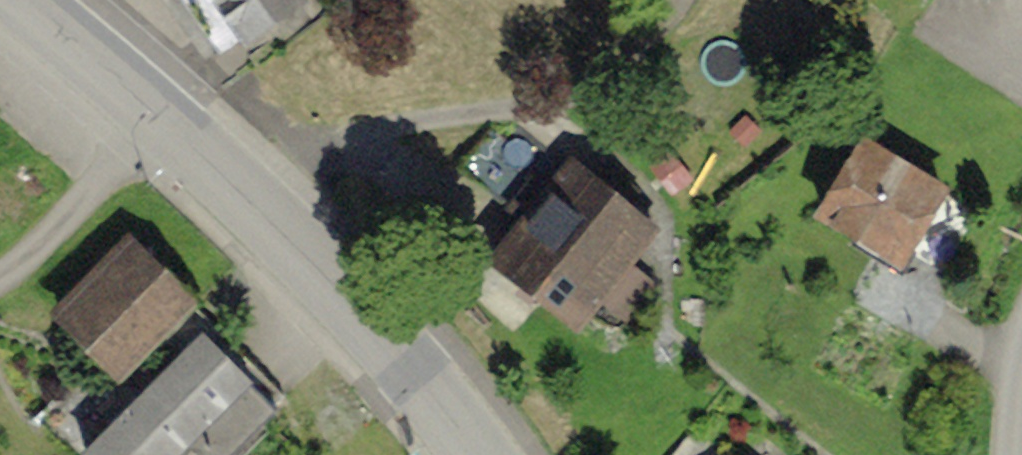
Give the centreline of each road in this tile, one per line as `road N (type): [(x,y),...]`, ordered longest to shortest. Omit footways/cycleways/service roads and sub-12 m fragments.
road 1 (primary): [(13,0),(233,186),(402,356),(476,454)]

